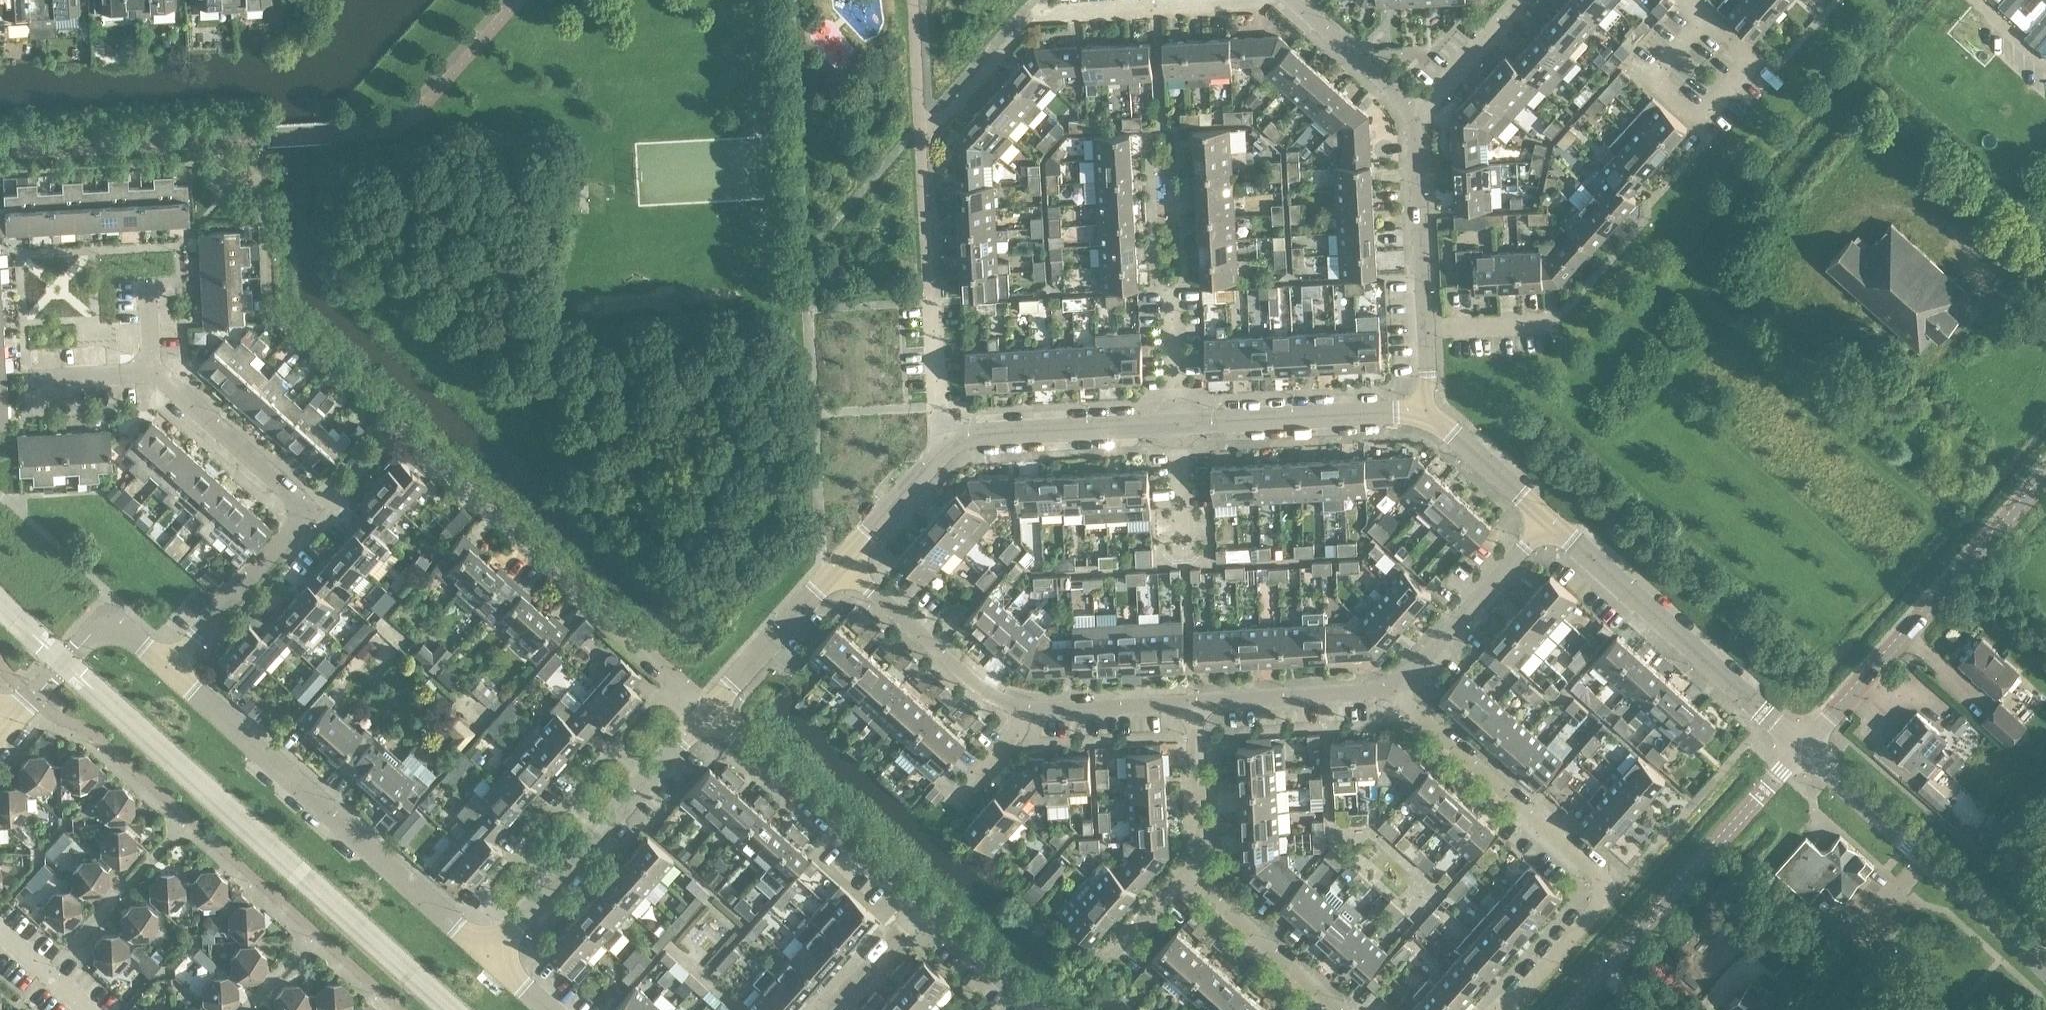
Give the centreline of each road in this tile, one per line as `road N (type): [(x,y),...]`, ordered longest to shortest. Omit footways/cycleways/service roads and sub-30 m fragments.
road 1 (residential): [(1431,416),(966,441),(940,454)]
road 2 (residential): [(1407,696),(1618,885),(1501,1009)]
road 3 (residential): [(490,963),(176,668)]
road 4 (residential): [(714,711),(400,421)]
road 5 (tertiary): [(1805,745),(2045,479)]
road 6 (tertiary): [(1568,1009),(1805,745)]
road 7 (residential): [(490,963),(714,711)]
road 8 (residential): [(1805,745),(1559,524)]
road 9 (tertiary): [(2045,966),(1805,745)]
road 10 (residential): [(926,911),(714,711)]
road 11 (residential): [(844,567),(1001,700),(1028,713)]
road 12 (residential): [(1407,696),(1559,524)]
road 13 (residential): [(1413,115),(1427,331)]
road 14 (residential): [(316,517),(156,372)]
road 15 (residential): [(1197,705),(1407,696)]
road 16 (residential): [(176,668),(316,517)]
road 17 (residential): [(1341,1009),(1197,875)]
road 18 (residential): [(844,567),(714,711)]
road 19 (residential): [(1063,12),(1245,0)]
road 20 (residential): [(1197,875),(1197,705)]
road 21 (residential): [(1028,713),(1197,705)]
road 22 (residential): [(1559,524),(1431,416)]
road 23 (residential): [(1292,0),(1413,115)]
road 24 (residential): [(1413,115),(1522,0)]
road 25 (residential): [(940,454),(934,303)]
road 26 (residential): [(940,454),(844,567)]
road 27 (residential): [(1031,1009),(926,911)]
road 28 (residential): [(176,668),(120,628),(94,628),(64,663)]
road 29 (residential): [(834,1009),(926,911)]
road 30 (residential): [(316,517),(400,421)]
road 31 (residential): [(1427,331),(1552,323)]

